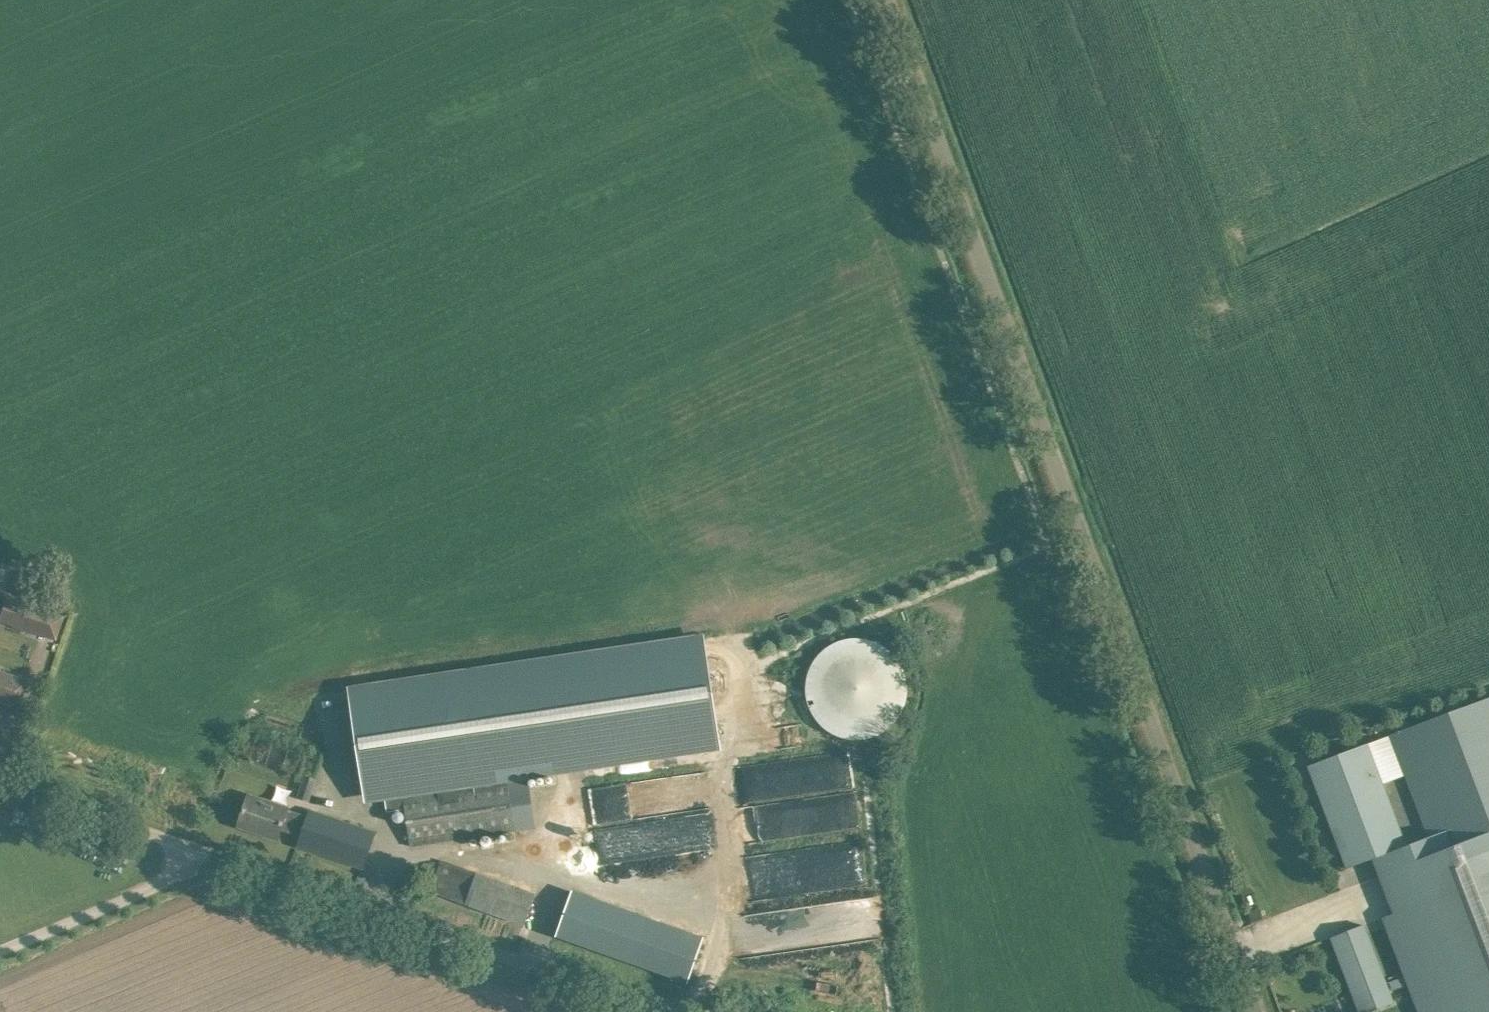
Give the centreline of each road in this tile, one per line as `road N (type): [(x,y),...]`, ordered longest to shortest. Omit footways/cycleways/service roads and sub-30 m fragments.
road 1 (unclassified): [(1251,1011),(884,0)]
road 2 (unclassified): [(666,1011),(21,790)]

